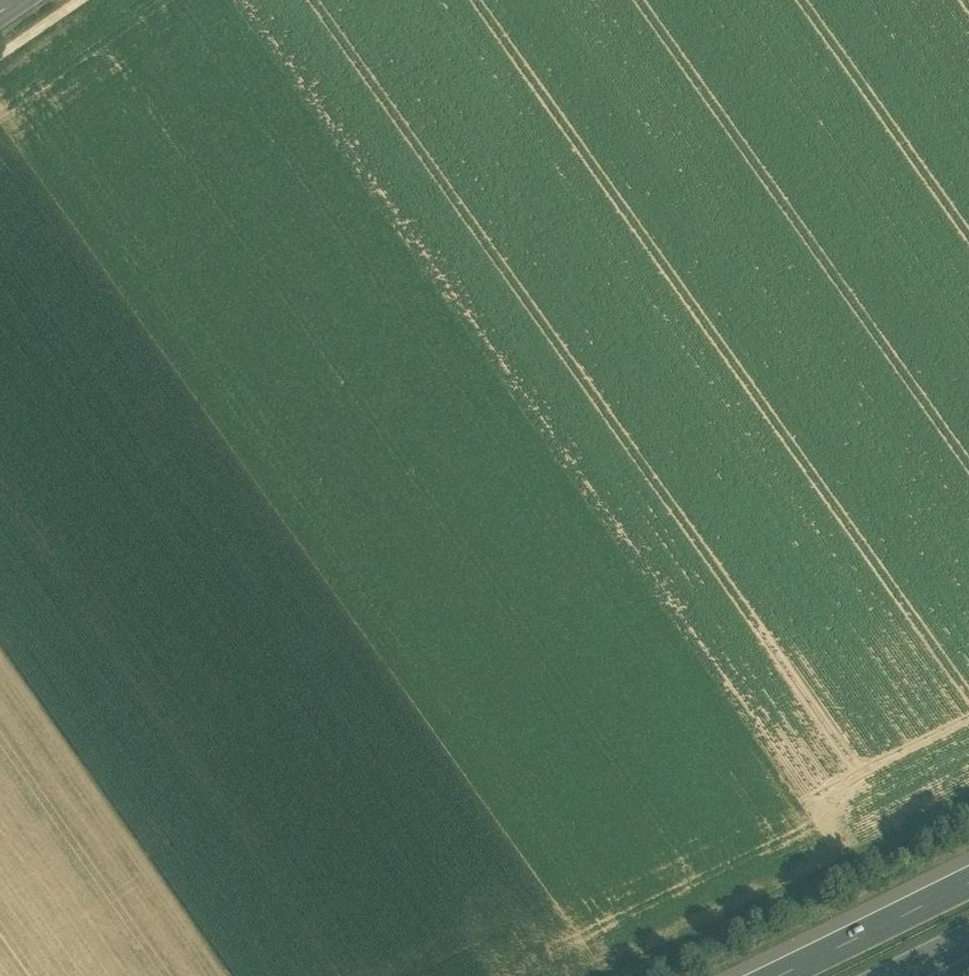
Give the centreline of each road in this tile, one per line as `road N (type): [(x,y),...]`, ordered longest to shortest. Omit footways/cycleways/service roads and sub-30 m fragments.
road 1 (track): [(968,819),(643,975)]
road 2 (motorway): [(968,897),(807,975)]

